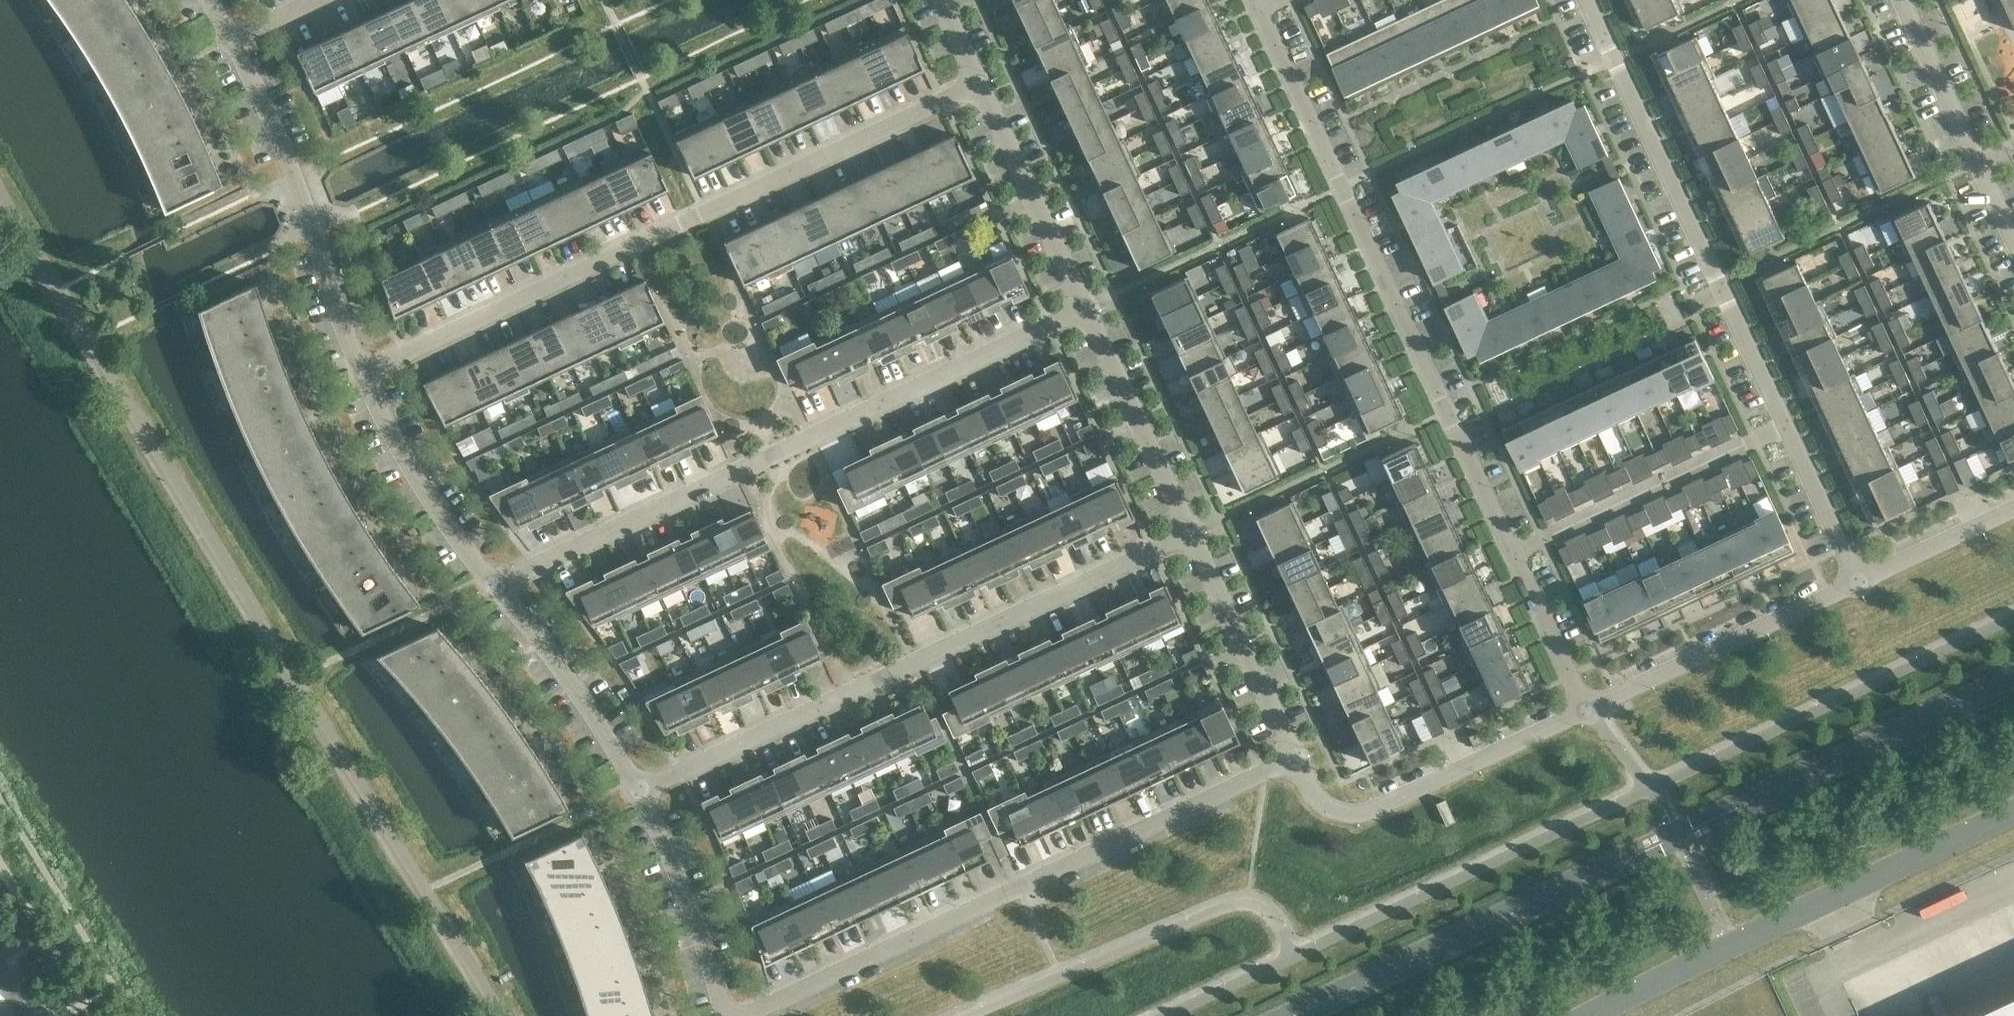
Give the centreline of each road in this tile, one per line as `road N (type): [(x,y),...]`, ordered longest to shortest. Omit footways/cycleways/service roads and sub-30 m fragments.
road 1 (residential): [(1254,0),(1585,710)]
road 2 (residential): [(361,372),(979,88)]
road 3 (residential): [(495,584),(1084,311)]
road 4 (residential): [(1860,583),(1585,0)]
road 5 (residential): [(730,1015),(1293,760)]
road 6 (residential): [(645,786),(1188,534)]
road 7 (unclassified): [(1594,1015),(2013,817)]
road 8 (residential): [(361,372),(294,173),(232,38)]
road 9 (residential): [(1293,760),(1330,805),(1362,813),(1585,710)]
road 10 (residential): [(1585,710),(1860,583)]
road 11 (residential): [(2013,247),(1897,0)]
road 12 (residential): [(645,786),(495,584)]
road 13 (residential): [(495,584),(418,480),(361,372)]
road 14 (residential): [(1188,534),(1293,760)]
road 15 (residential): [(979,88),(1084,311)]
road 16 (residential): [(1084,311),(1188,534)]
road 17 (residential): [(730,1015),(645,786)]
road 18 (residential): [(1860,583),(2013,509)]

